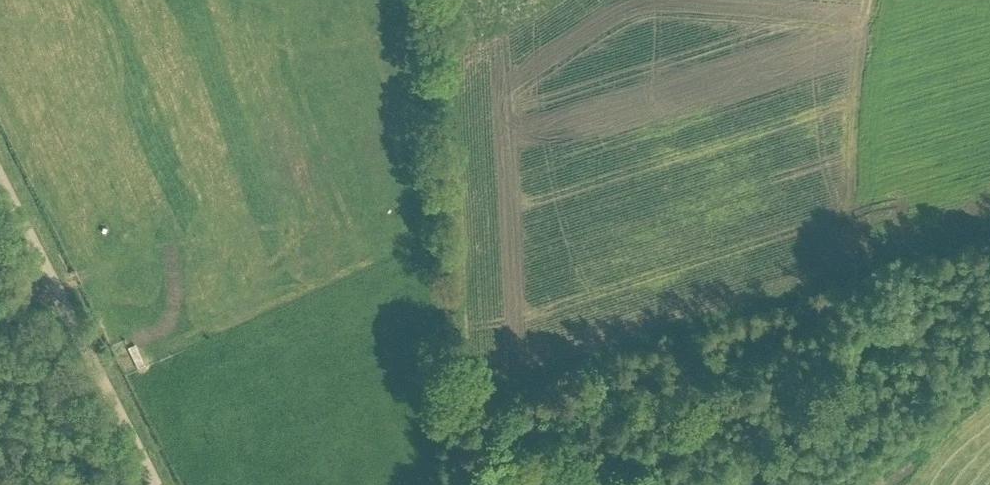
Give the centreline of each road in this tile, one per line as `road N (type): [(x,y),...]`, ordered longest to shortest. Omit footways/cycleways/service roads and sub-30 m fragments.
road 1 (unclassified): [(0,181),(152,484)]

